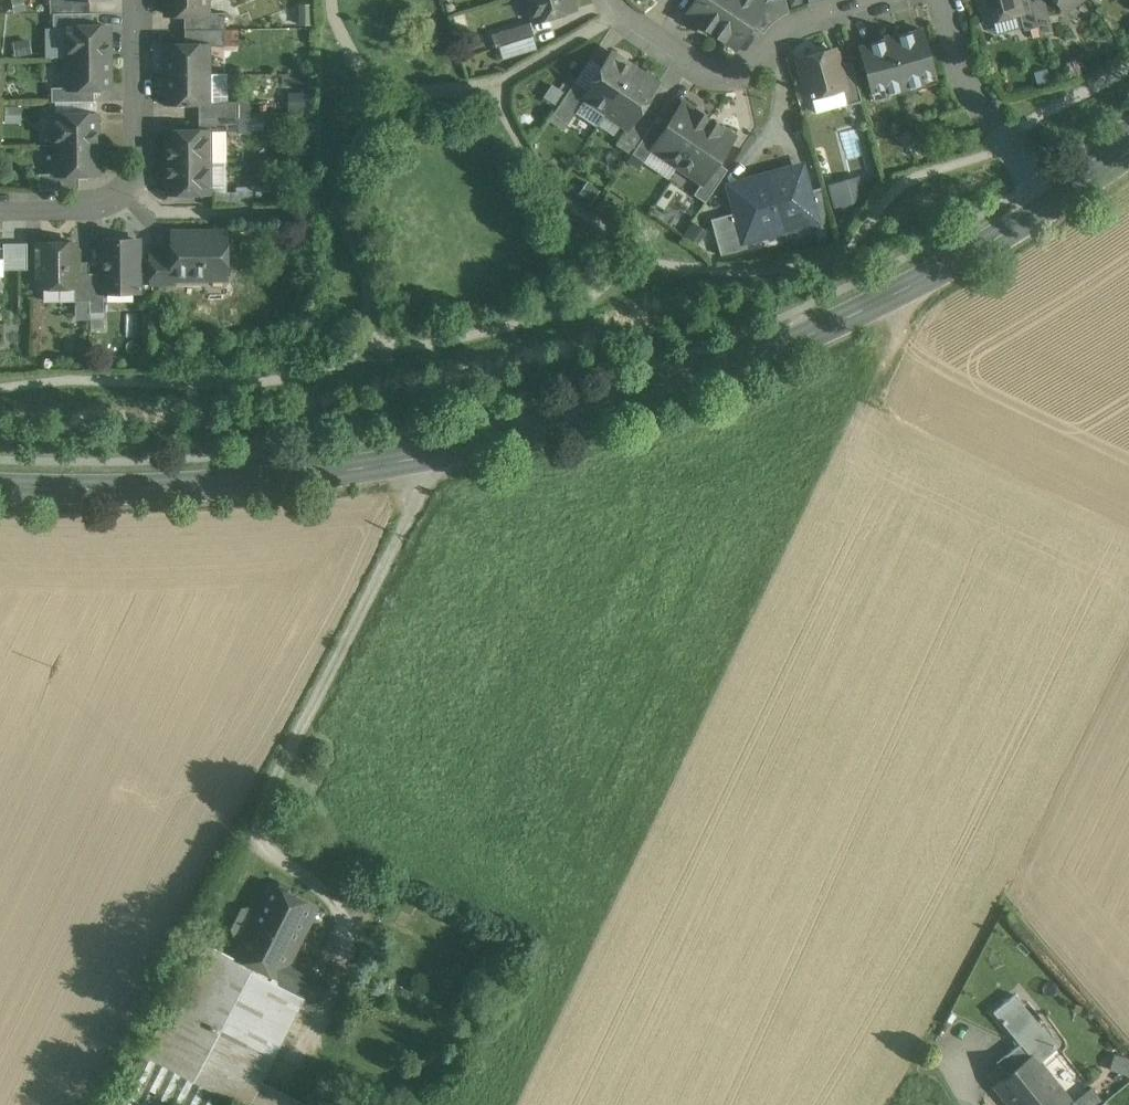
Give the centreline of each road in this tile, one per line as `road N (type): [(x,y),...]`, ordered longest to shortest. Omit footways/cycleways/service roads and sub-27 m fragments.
road 1 (tertiary): [(0,481),(224,477),(443,456),(674,385),(905,291),(1052,206)]
road 2 (residential): [(0,207),(82,210),(108,200),(138,170),(145,136),(141,0)]
road 3 (residential): [(620,0),(689,60),(737,75),(759,65),(785,34),(865,0)]
road 4 (residential): [(938,0),(967,85),(1017,157)]

